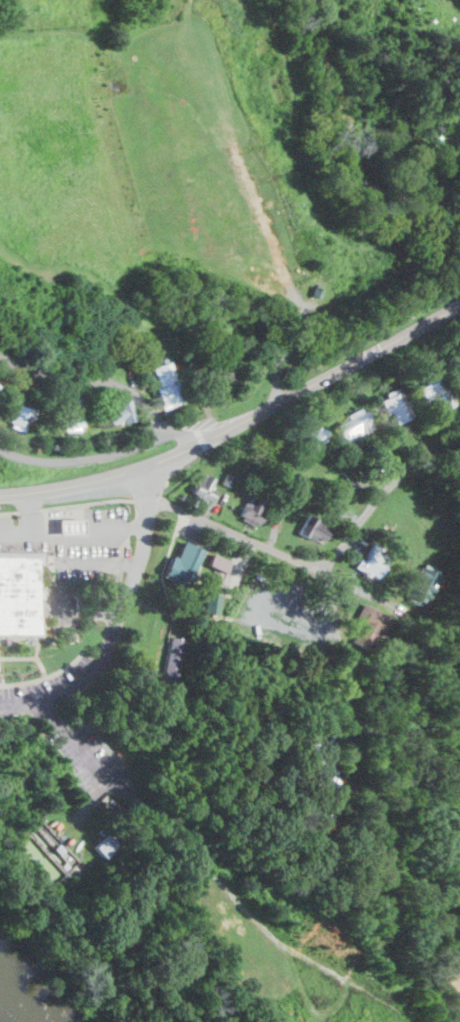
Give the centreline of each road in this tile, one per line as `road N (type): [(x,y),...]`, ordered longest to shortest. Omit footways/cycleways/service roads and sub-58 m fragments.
road 1 (tertiary): [(459,305),(181,454),(104,479),(0,494)]
road 2 (residential): [(139,470),(153,504),(320,572),(394,482),(459,435)]
road 3 (track): [(128,797),(180,831),(265,933),(293,955),(389,1000),(407,1021)]
road 4 (residential): [(208,441),(155,419),(125,391),(0,358)]
road 5 (residential): [(173,429),(87,458),(29,459),(0,447)]
road 6 (track): [(338,976),(343,1008),(330,1019),(312,1016),(293,955)]

